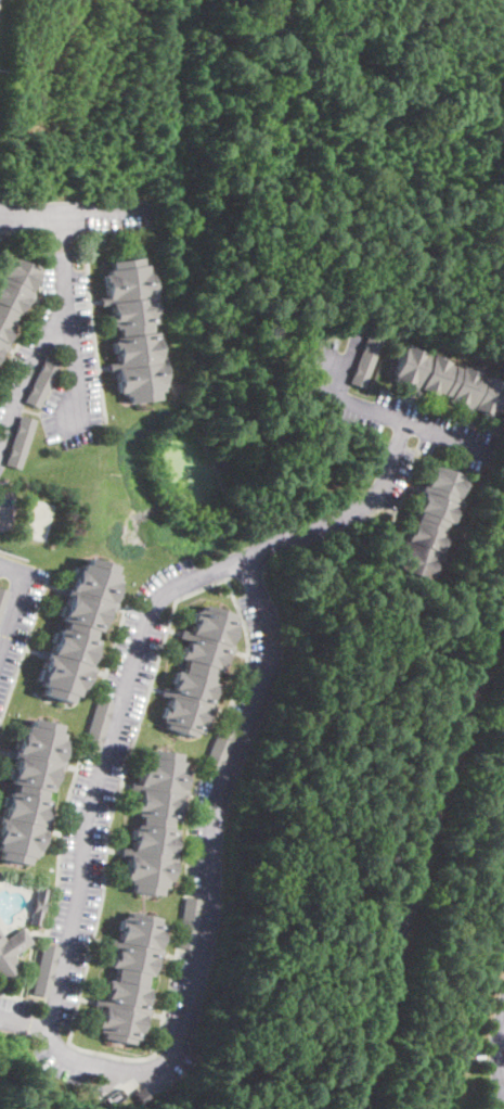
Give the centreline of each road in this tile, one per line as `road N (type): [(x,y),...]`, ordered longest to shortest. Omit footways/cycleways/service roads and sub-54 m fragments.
road 1 (residential): [(51,1025),(86,861),(88,807),(152,602),(180,582),(370,501),(408,421)]
road 2 (residential): [(0,1014),(51,1025),(66,1058),(131,1071),(167,1057),(181,1038),(218,787),(266,652),(241,559)]
road 3 (residential): [(0,446),(20,380),(63,308),(62,213)]
road 4 (residential): [(313,384),(495,450)]
road 5 (residential): [(0,214),(143,211)]

